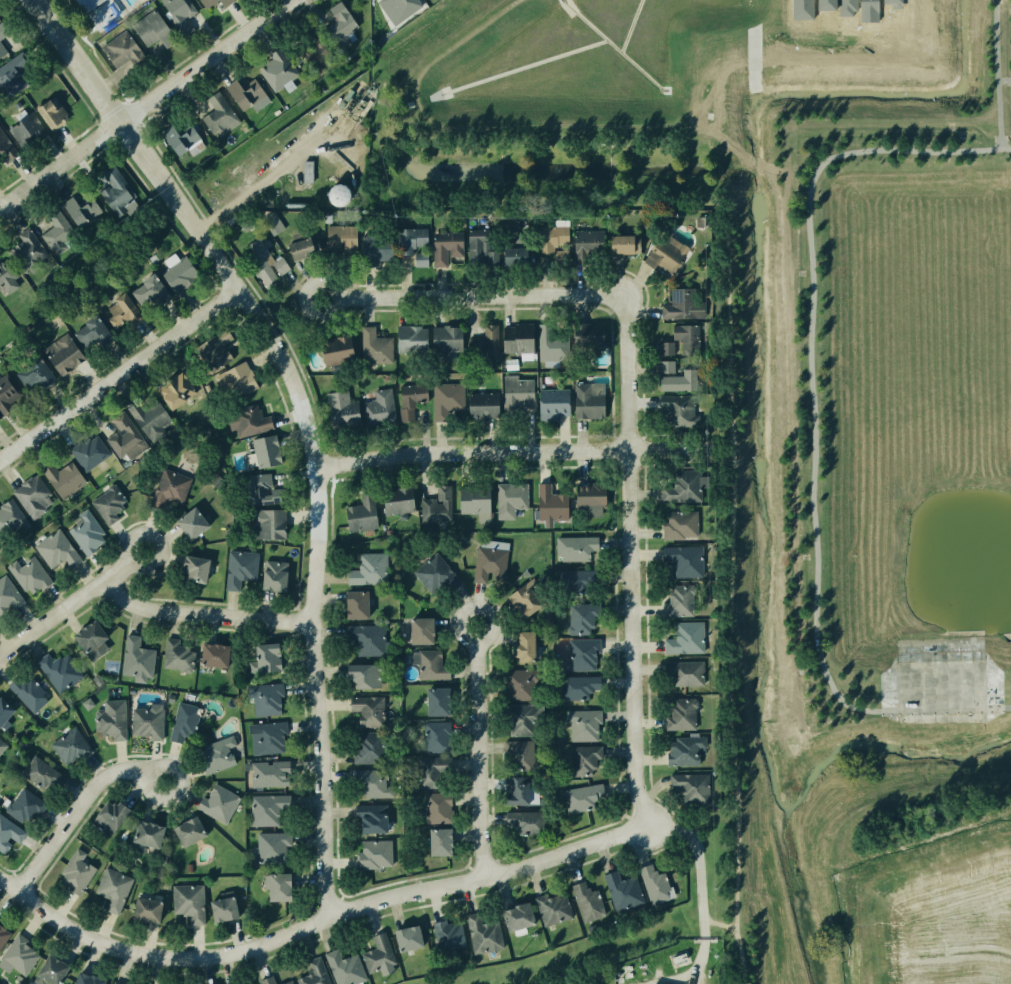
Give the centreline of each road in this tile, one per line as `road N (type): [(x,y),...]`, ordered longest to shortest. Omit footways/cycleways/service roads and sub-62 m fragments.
road 1 (residential): [(654,824),(217,954),(159,954),(106,940),(0,874)]
road 2 (residential): [(320,465),(302,389),(274,332),(40,0)]
road 3 (residential): [(626,292),(638,729),(654,824)]
road 4 (residential): [(320,465),(317,623),(334,916)]
road 5 (residential): [(714,450),(413,454),(320,465)]
road 6 (residential): [(0,213),(291,0)]
road 7 (residential): [(321,297),(626,292)]
road 8 (residential): [(238,287),(0,458)]
road 9 (residential): [(491,872),(481,670),(466,607)]
road 10 (residential): [(109,574),(124,593),(154,606),(317,623)]
road 11 (residential): [(21,889),(101,784),(116,773),(184,765)]
road 12 (residential): [(0,657),(144,551)]

